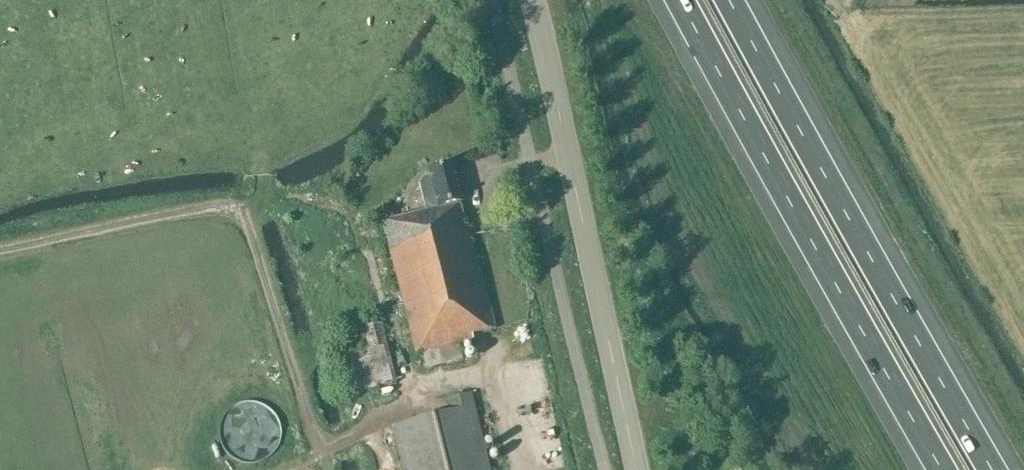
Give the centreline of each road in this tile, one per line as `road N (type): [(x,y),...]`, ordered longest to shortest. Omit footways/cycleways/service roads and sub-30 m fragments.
road 1 (motorway): [(669,0),(936,469)]
road 2 (motorway): [(1007,469),(746,0)]
road 3 (tertiary): [(637,469),(535,0)]

